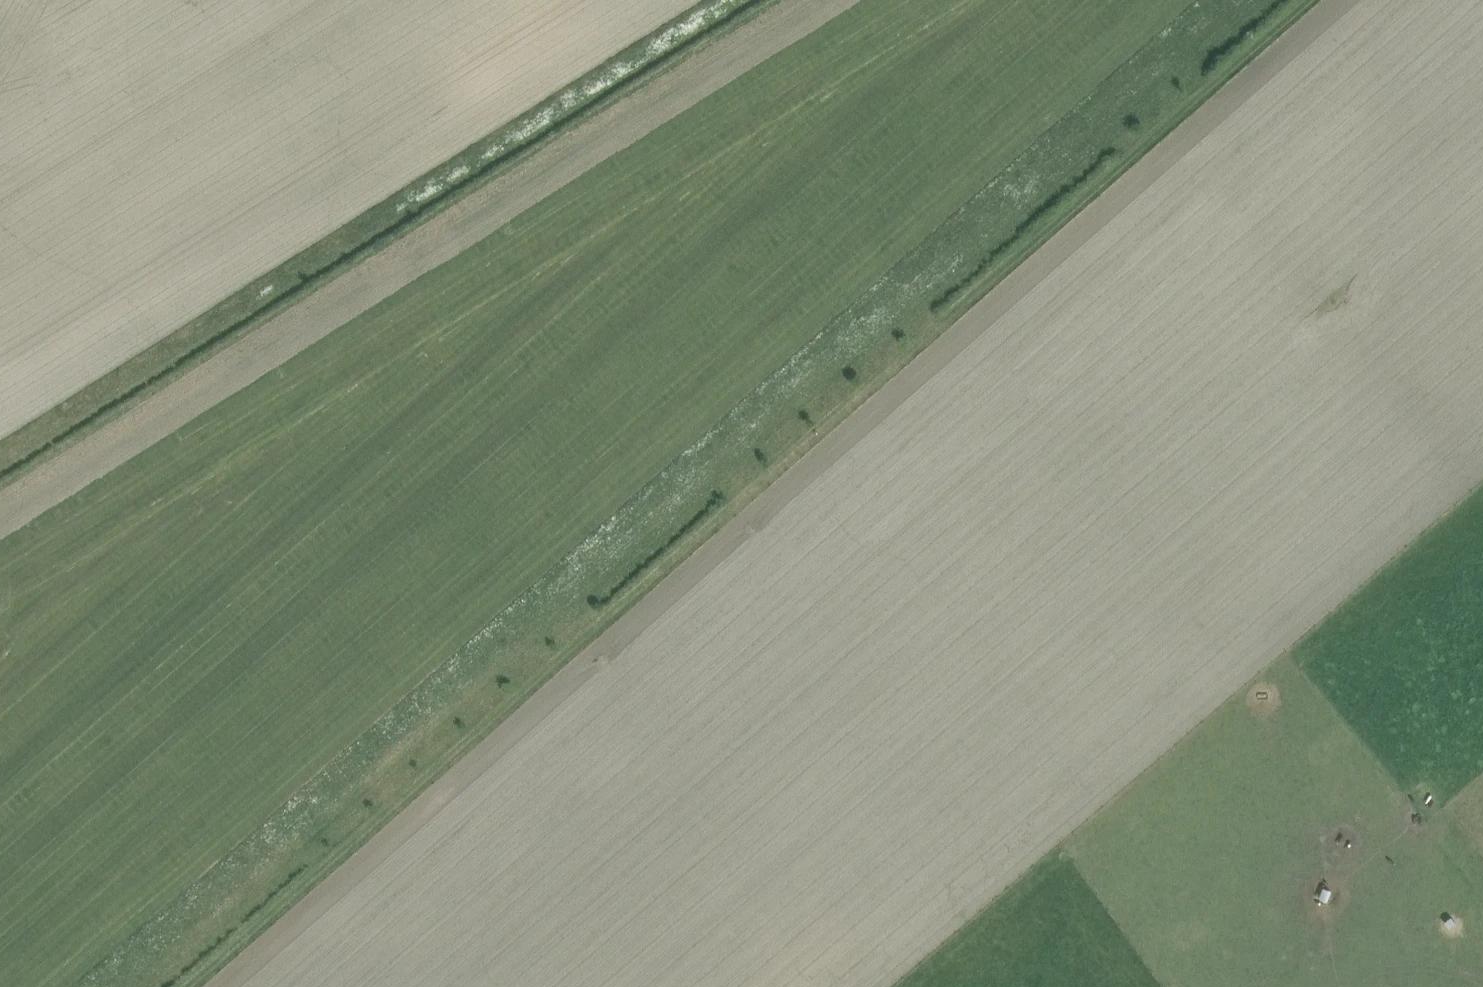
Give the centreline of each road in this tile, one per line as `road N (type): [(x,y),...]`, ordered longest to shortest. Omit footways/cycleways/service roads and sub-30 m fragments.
road 1 (track): [(192,986),(1310,0)]
road 2 (track): [(1482,489),(904,986)]

